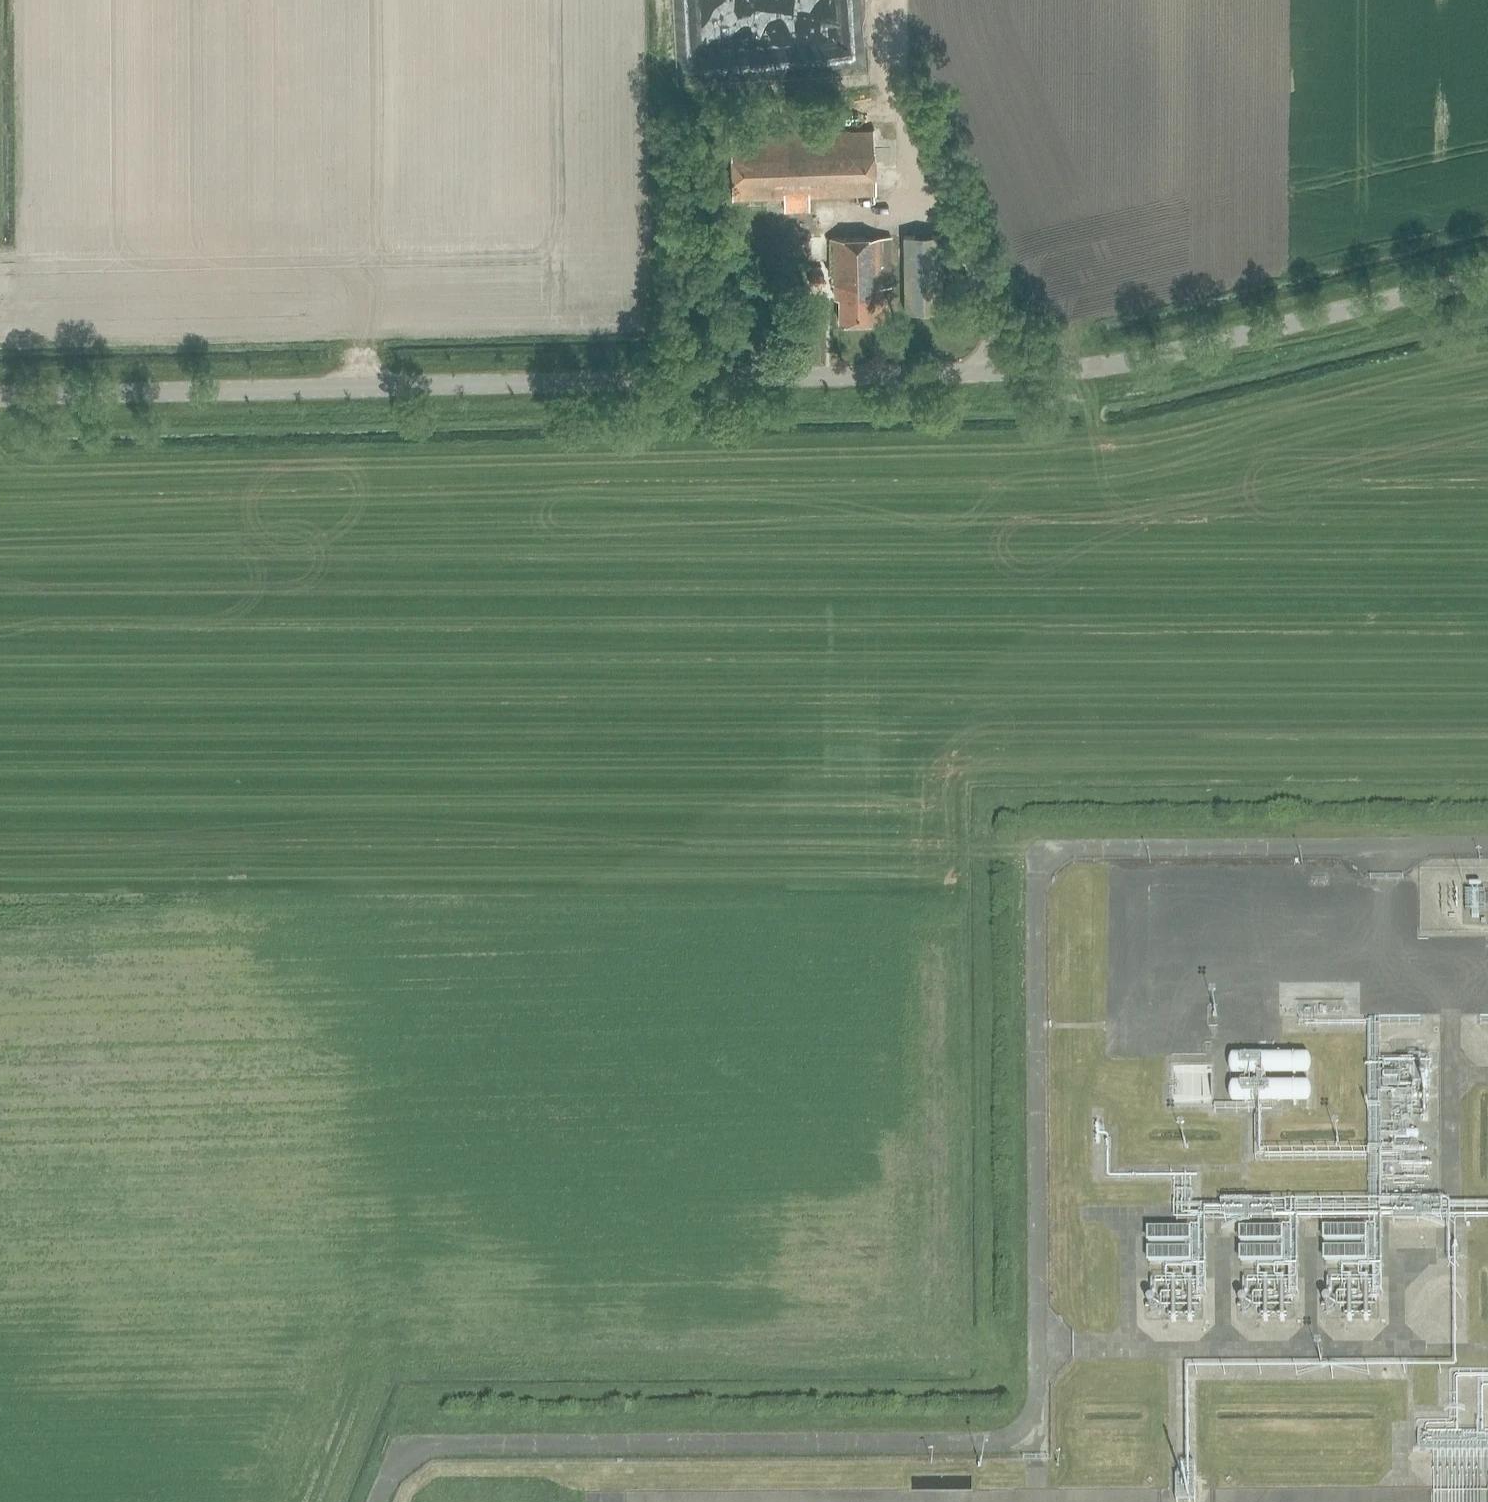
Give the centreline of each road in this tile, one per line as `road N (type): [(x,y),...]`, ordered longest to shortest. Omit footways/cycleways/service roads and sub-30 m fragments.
road 1 (unclassified): [(0,397),(1080,376),(1487,278)]

